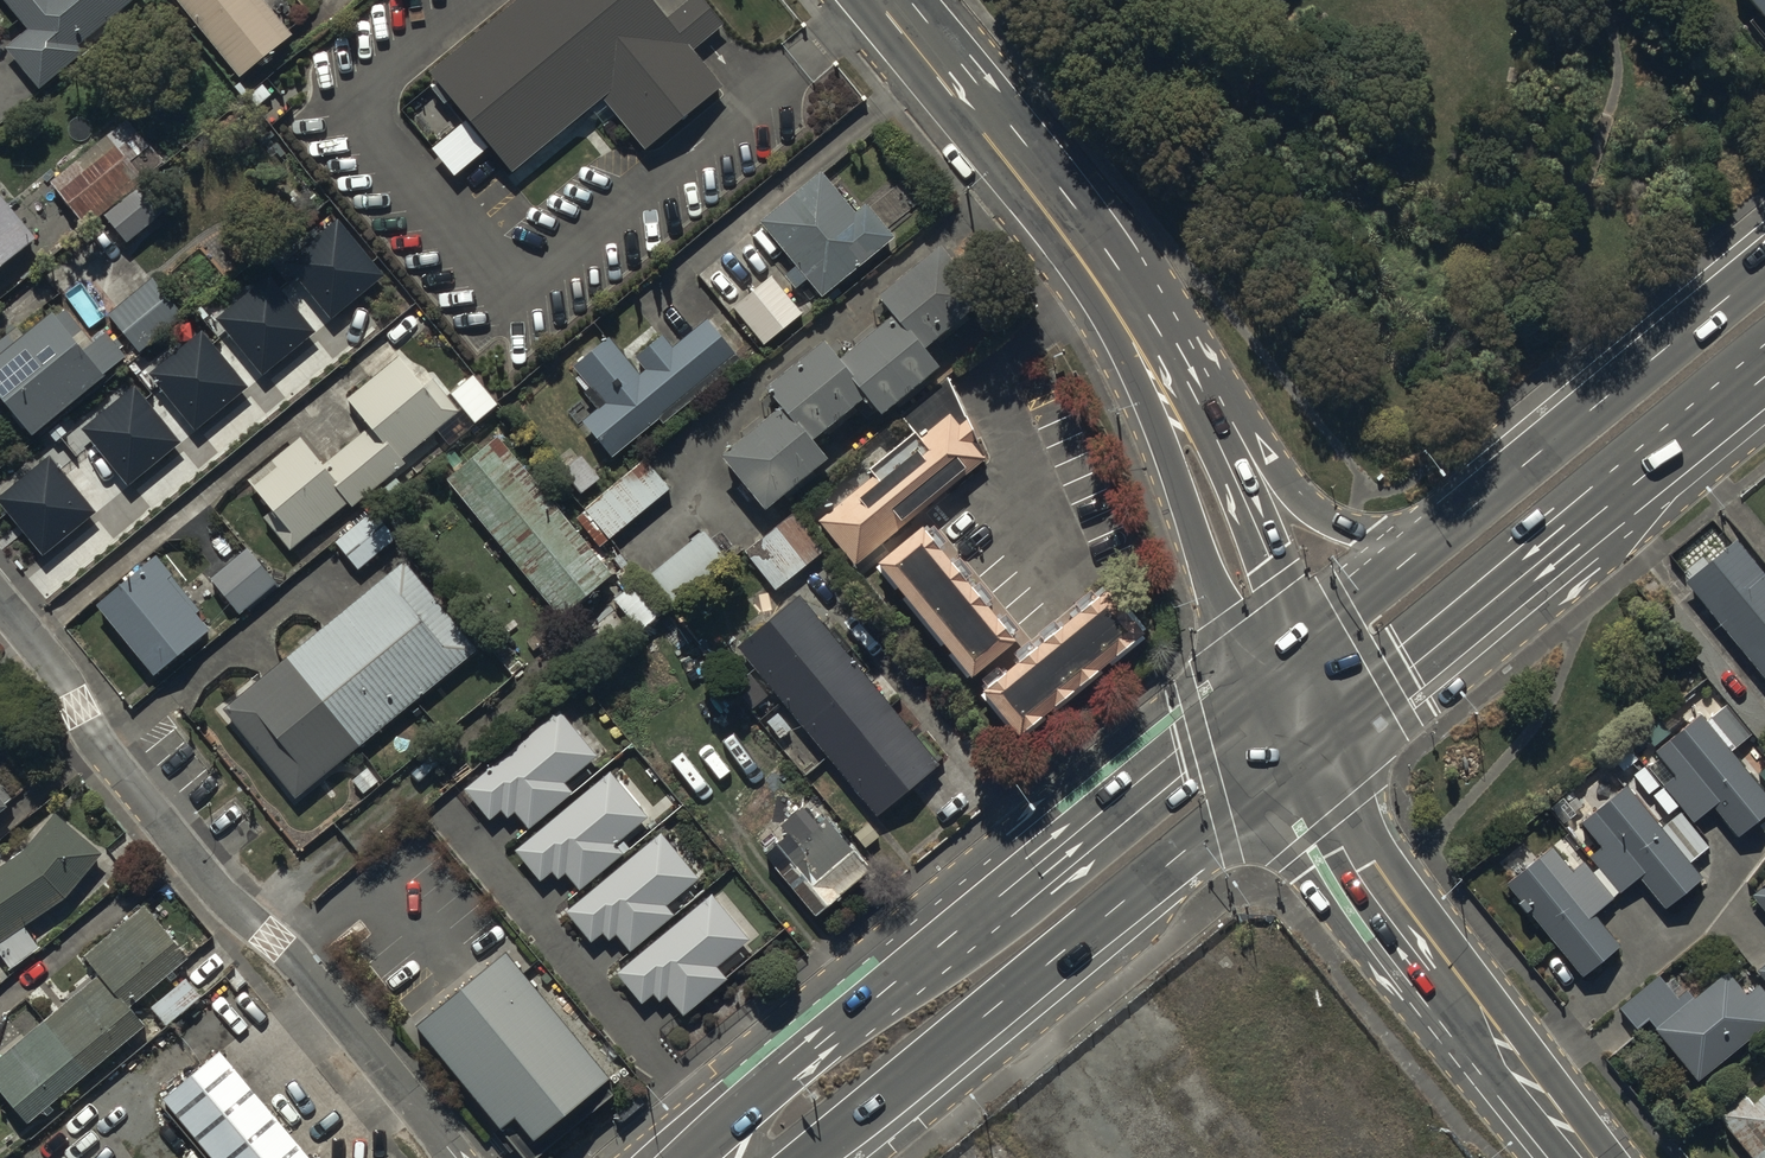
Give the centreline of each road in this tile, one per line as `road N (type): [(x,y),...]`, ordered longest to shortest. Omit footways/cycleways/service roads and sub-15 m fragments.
road 1 (secondary): [(1244,703),(1146,395),(1089,294),(858,0)]
road 2 (residential): [(456,1157),(288,954),(225,900),(101,750),(57,670),(0,600)]
road 3 (secondary): [(703,1157),(716,1134),(795,1064),(1008,904),(1244,703)]
road 4 (secondary): [(1315,757),(1221,820),(804,1157)]
road 5 (secondary): [(1764,394),(1315,757)]
road 6 (tertiary): [(1594,1157),(1481,1011),(1315,757)]
road 7 (secondary): [(1107,251),(1166,279),(1297,499),(1342,522),(1438,538)]
road 8 (secondary): [(1107,251),(1221,445),(1280,582),(1299,651)]
road 9 (secondary): [(1438,538),(1764,267)]
road 10 (secondary): [(909,0),(1107,251)]
road 11 (secondary): [(1299,651),(1438,538)]

